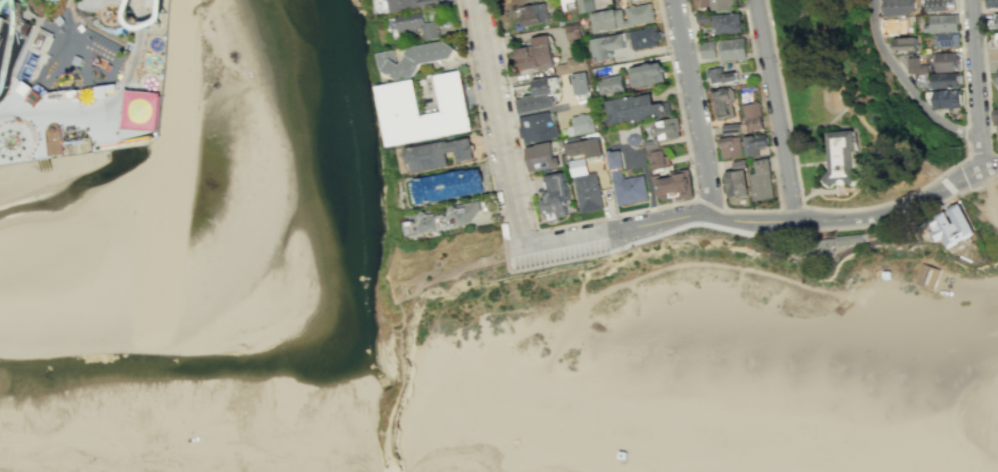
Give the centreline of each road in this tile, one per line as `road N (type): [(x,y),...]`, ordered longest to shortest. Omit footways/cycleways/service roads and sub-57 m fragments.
road 1 (residential): [(477,0),(527,247),(669,221),(877,216),(997,163)]
road 2 (residential): [(716,221),(676,0)]
road 3 (residential): [(798,208),(757,0)]
road 4 (residential): [(872,0),(876,43),(924,111),(981,143)]
road 5 (residential): [(987,165),(974,0)]

